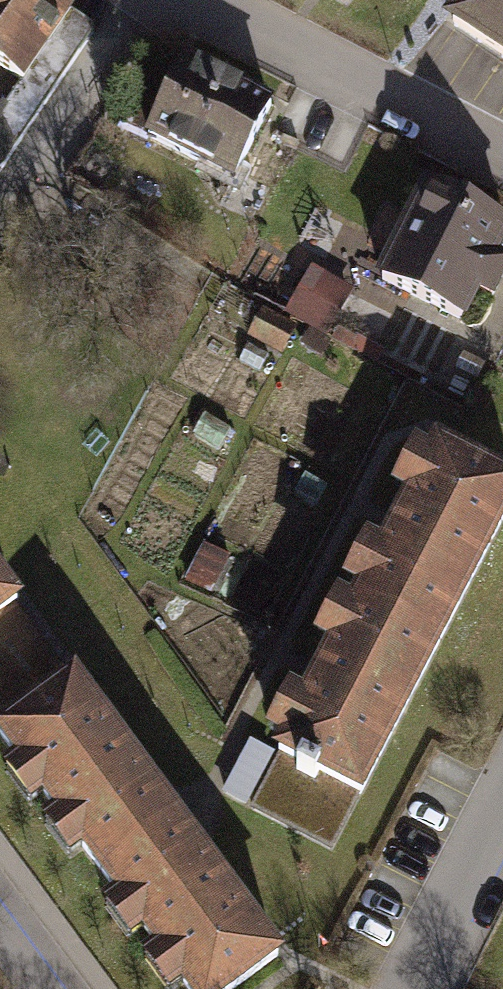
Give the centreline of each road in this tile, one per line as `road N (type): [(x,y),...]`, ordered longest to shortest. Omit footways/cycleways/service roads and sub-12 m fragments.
road 1 (residential): [(169,0),(502,160)]
road 2 (residential): [(428,988),(502,841)]

